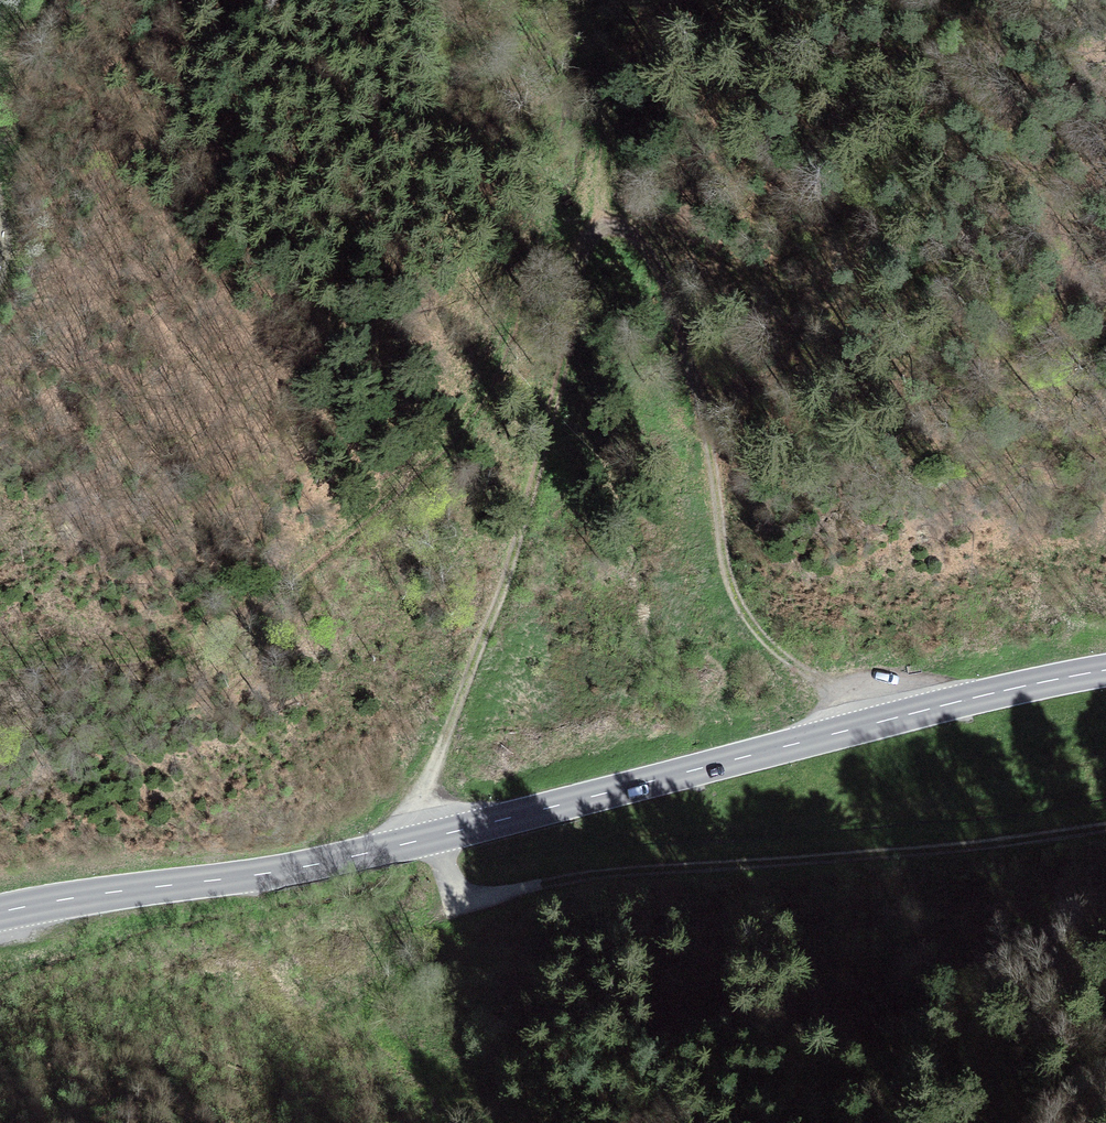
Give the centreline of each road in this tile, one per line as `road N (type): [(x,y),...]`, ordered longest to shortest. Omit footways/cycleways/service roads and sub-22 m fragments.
road 1 (track): [(429,838),(427,780),(516,571),(582,321),(586,264),(575,249),(544,251),(525,278),(483,397),(447,449),(267,602),(191,649),(141,662),(0,664)]
road 2 (secondary): [(0,912),(316,865),(1105,670)]
road 3 (track): [(429,838),(452,887),(468,898),(600,874),(954,847),(1105,826)]
road 4 (track): [(899,717),(777,652),(755,629),(729,577),(688,332),(668,268),(647,247),(616,235),(593,236),(575,249)]
road 5 (track): [(1002,0),(1006,79),(1043,199),(1081,253),(1105,273)]

